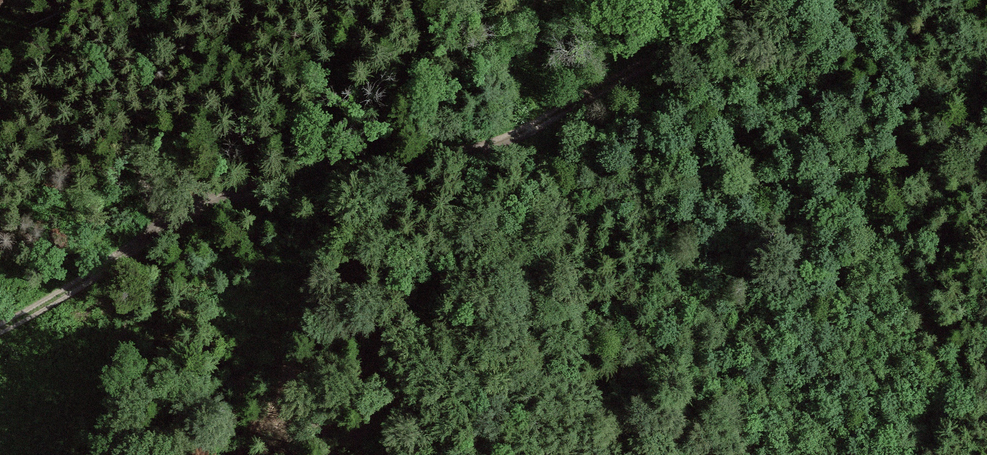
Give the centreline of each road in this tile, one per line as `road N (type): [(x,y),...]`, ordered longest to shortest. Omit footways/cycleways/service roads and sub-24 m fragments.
road 1 (track): [(0,327),(204,206),(347,164),(483,149),(776,0)]
road 2 (track): [(149,234),(150,0)]
road 3 (track): [(986,118),(927,47),(906,0)]

